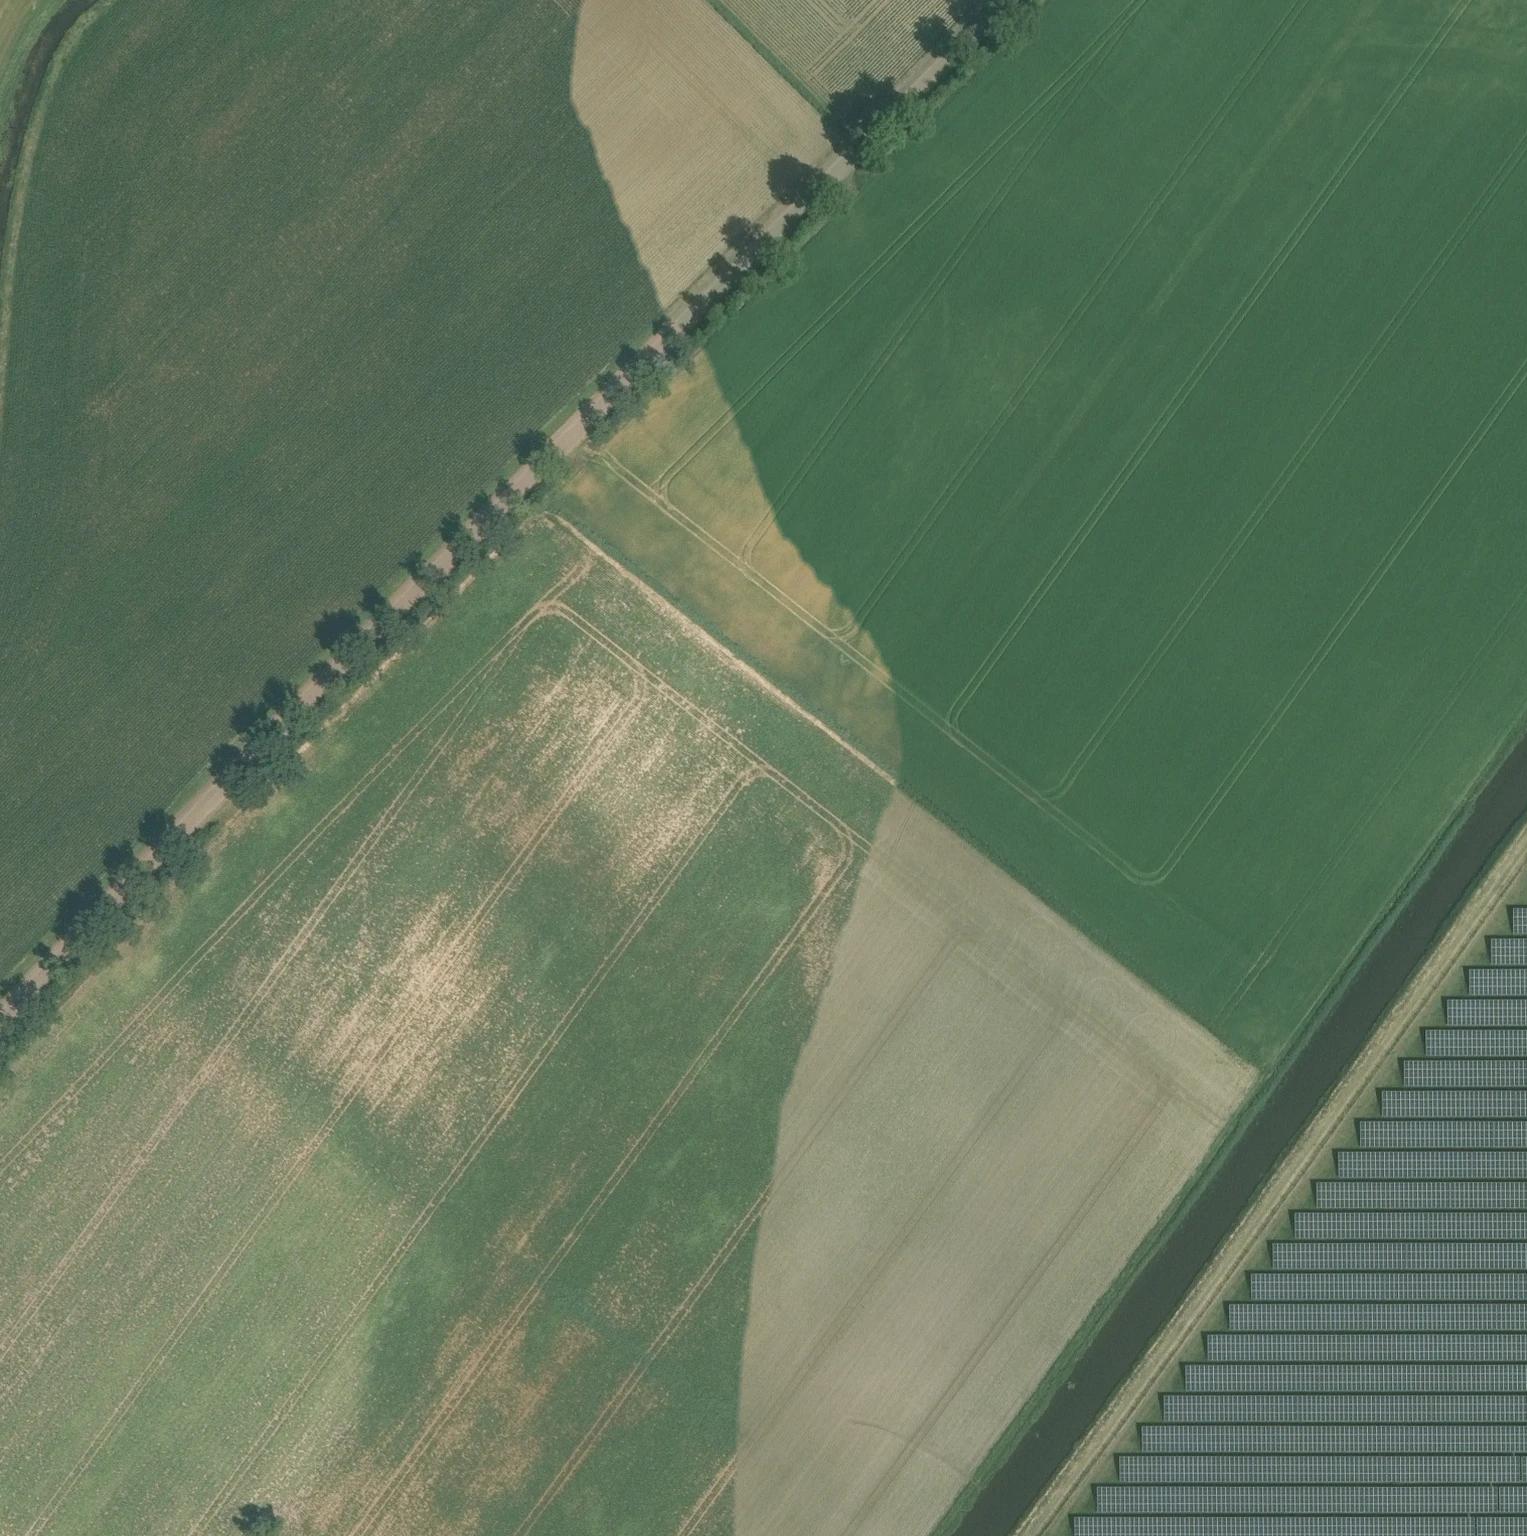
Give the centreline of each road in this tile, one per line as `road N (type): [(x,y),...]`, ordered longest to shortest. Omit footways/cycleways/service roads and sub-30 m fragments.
road 1 (unclassified): [(1006,0),(260,746),(0,1020)]

